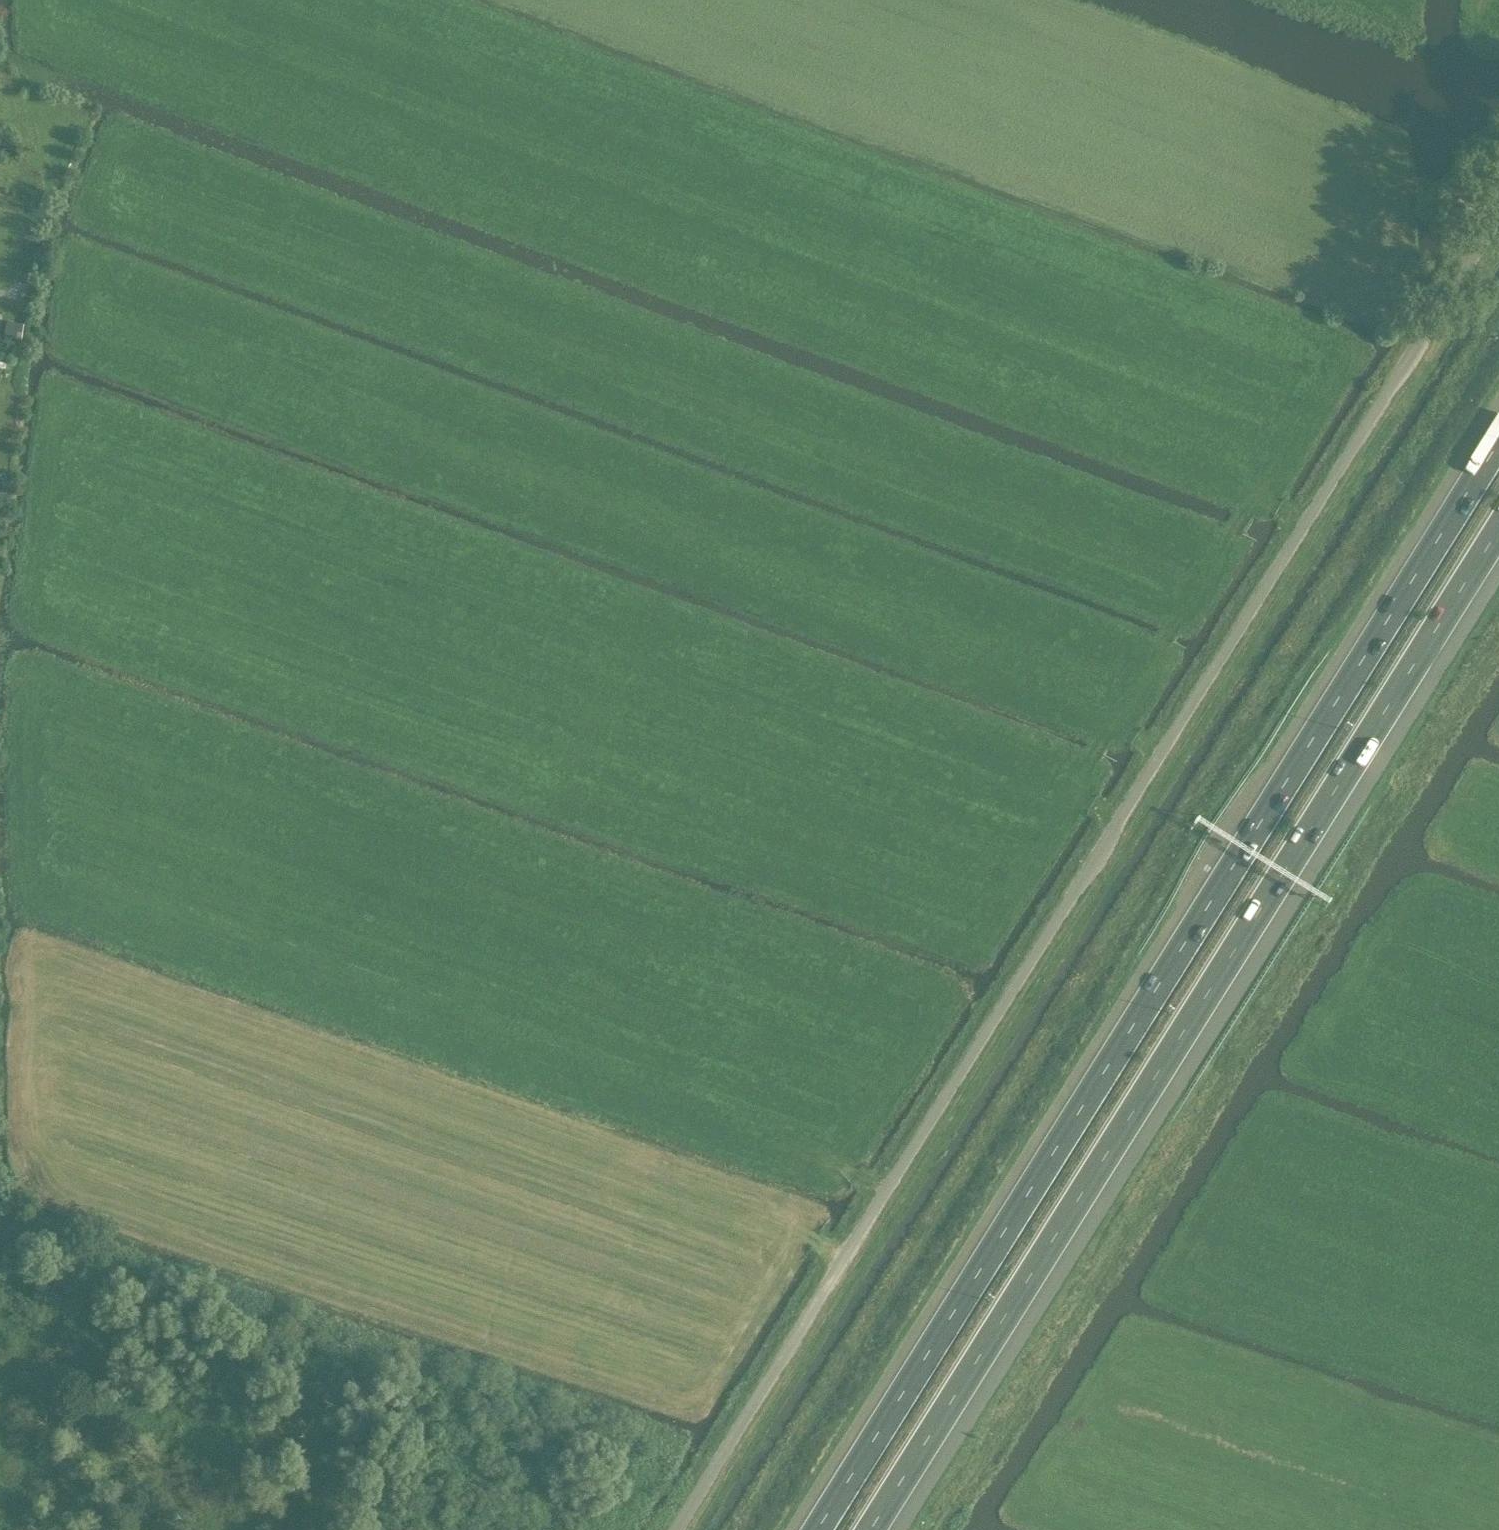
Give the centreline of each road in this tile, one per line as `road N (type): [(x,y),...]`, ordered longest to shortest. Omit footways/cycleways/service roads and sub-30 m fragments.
road 1 (unclassified): [(675,1529),(1498,223)]
road 2 (motorway): [(1498,442),(818,1529)]
road 3 (motorway): [(869,1529),(1498,528)]

